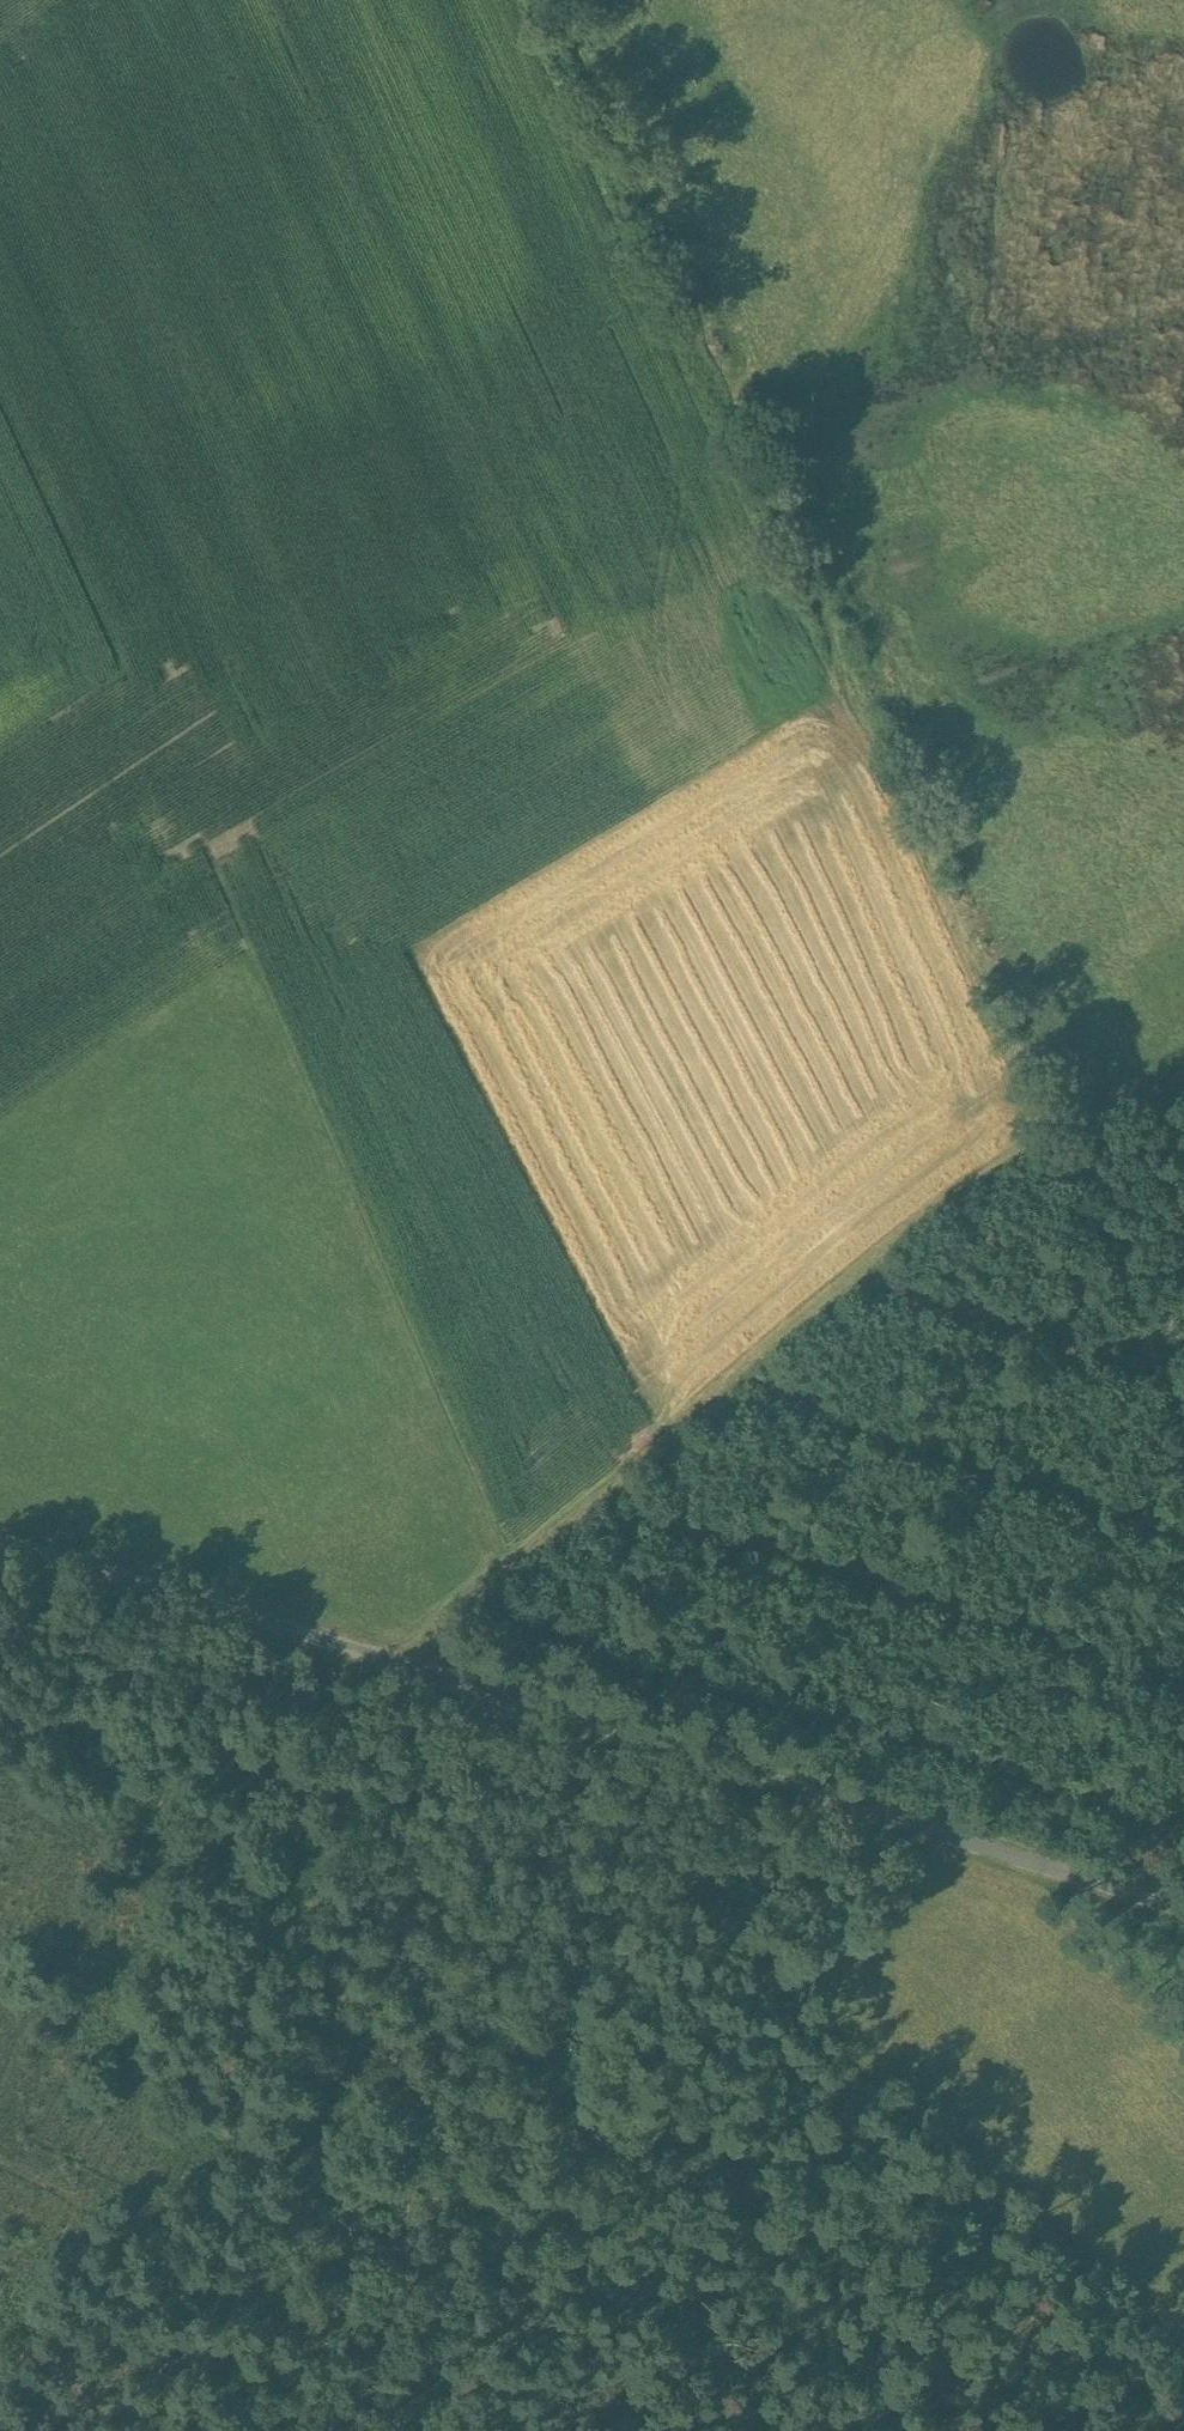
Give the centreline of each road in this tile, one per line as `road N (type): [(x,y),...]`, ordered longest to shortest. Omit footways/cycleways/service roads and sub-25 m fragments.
road 1 (unclassified): [(0,1524),(537,1691),(1183,1914)]
road 2 (track): [(379,1642),(1055,1154)]

